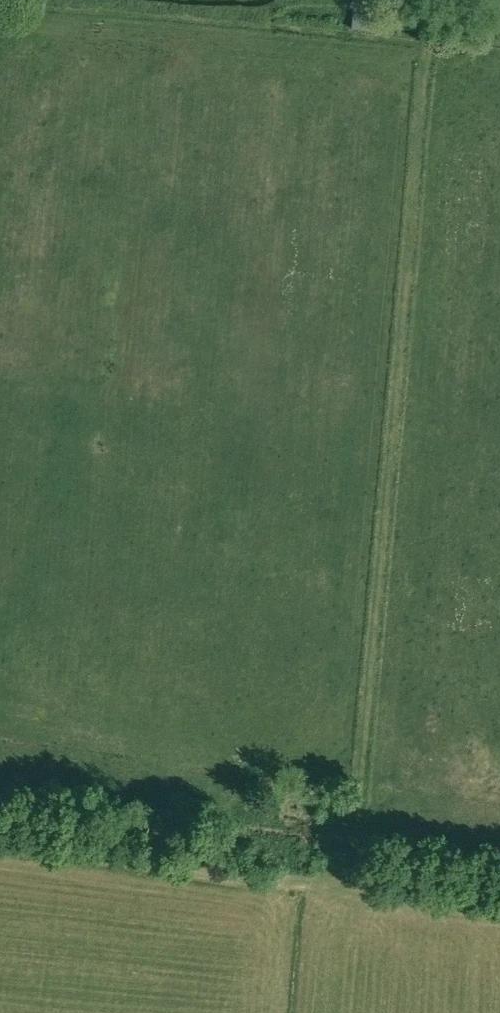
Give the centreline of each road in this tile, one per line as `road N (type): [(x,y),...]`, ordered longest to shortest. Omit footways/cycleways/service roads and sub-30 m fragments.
road 1 (track): [(0,845),(499,913)]

